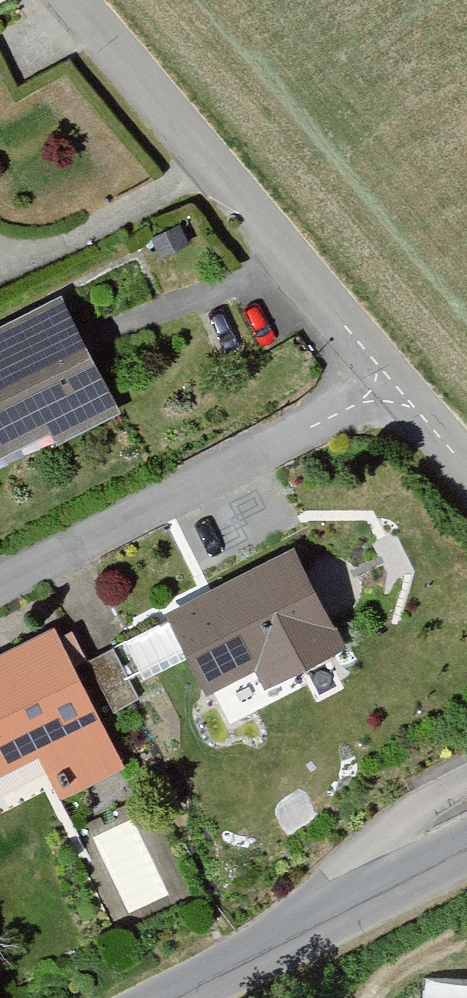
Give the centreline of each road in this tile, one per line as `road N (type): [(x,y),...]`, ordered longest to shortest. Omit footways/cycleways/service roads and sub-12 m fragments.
road 1 (residential): [(393,383),(76,0)]
road 2 (residential): [(0,585),(393,383)]
road 3 (tertiary): [(466,857),(180,997)]

